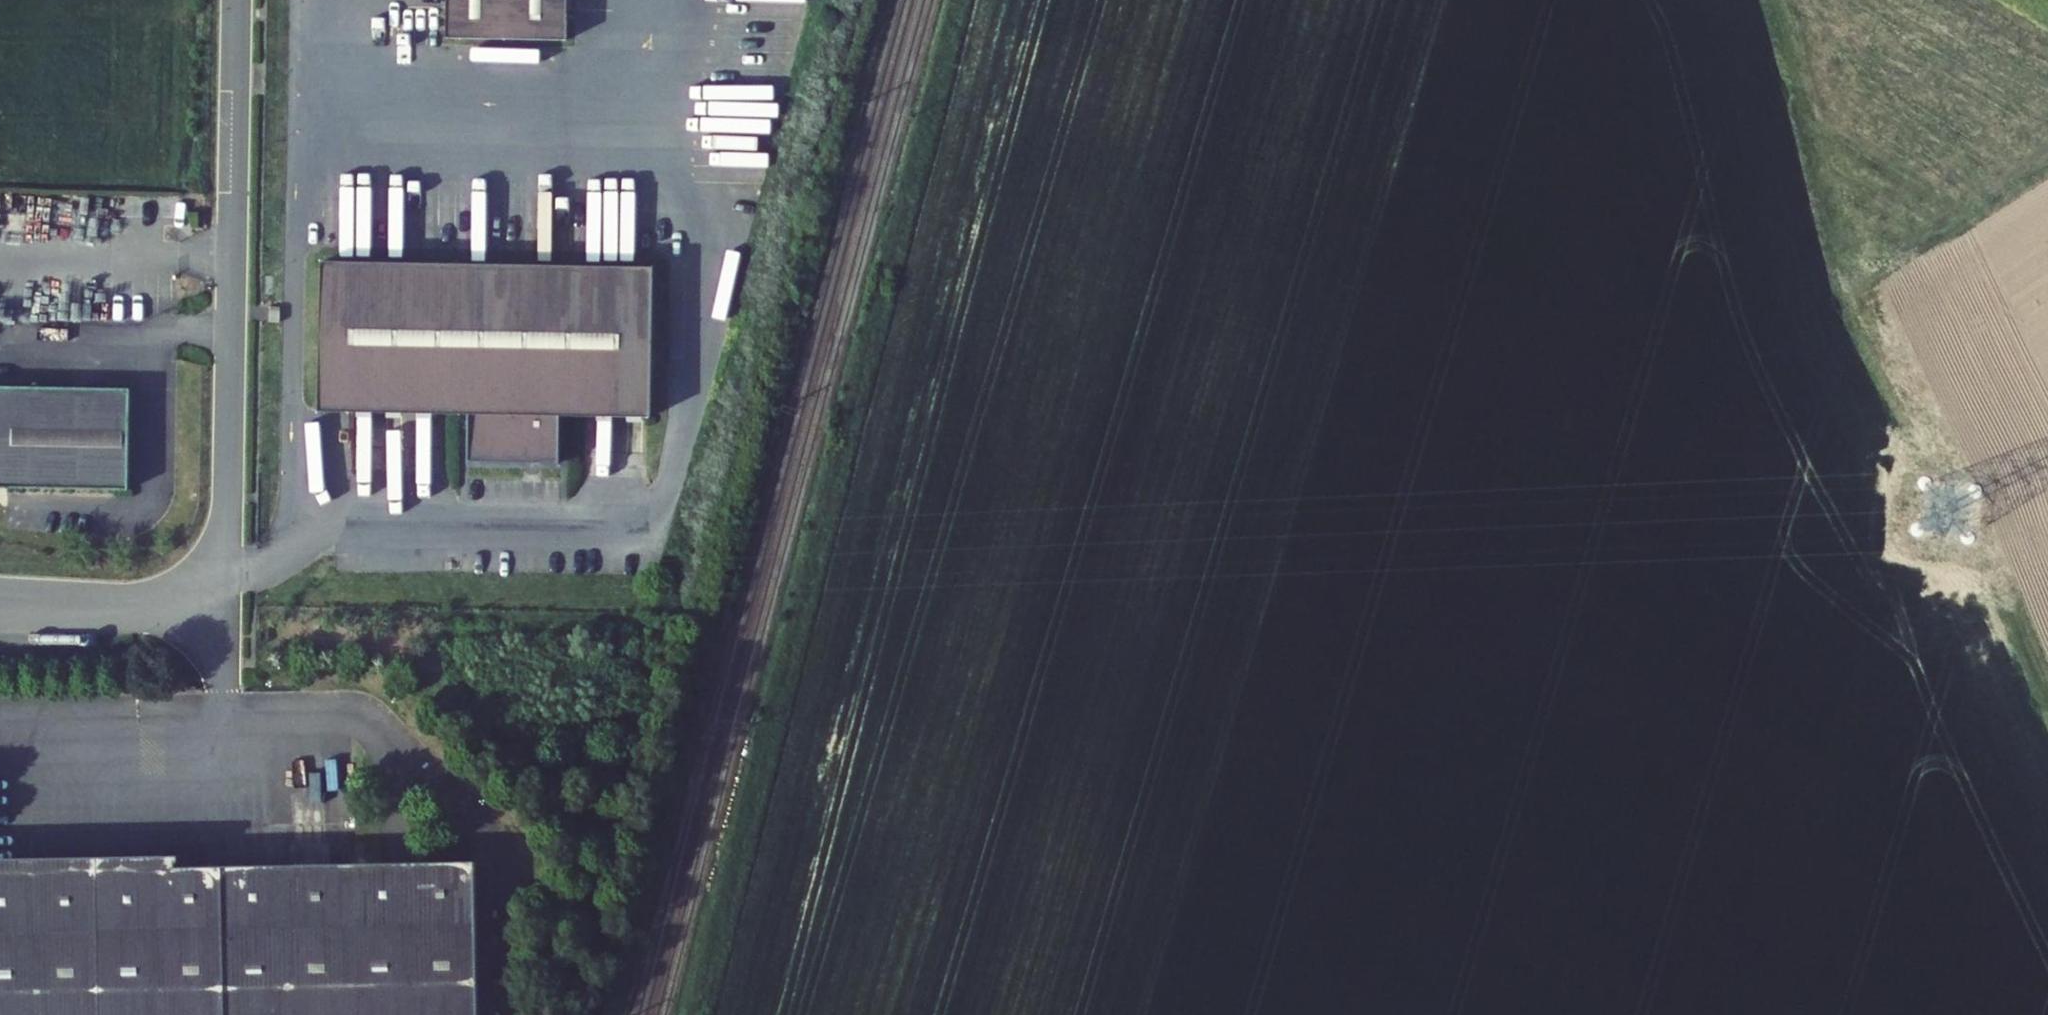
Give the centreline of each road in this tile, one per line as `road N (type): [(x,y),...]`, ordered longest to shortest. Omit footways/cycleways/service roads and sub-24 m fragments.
road 1 (residential): [(75,604),(227,606),(236,0)]

